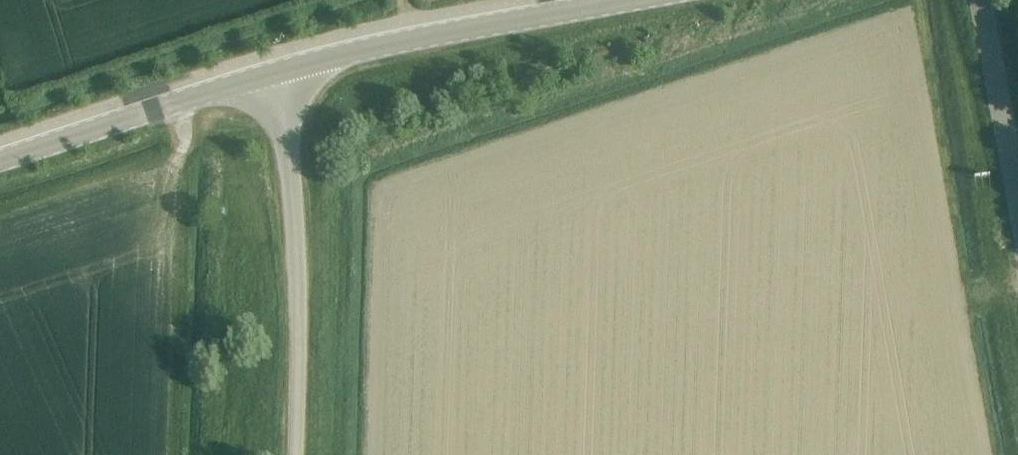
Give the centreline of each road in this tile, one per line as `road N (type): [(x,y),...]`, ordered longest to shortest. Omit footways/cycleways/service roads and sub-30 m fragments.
road 1 (unclassified): [(294,454),(300,270),(277,72)]
road 2 (tertiary): [(277,72),(631,0)]
road 3 (tertiary): [(0,160),(277,72)]
road 4 (track): [(0,212),(184,151),(167,86)]
road 5 (residential): [(980,0),(1017,190)]

